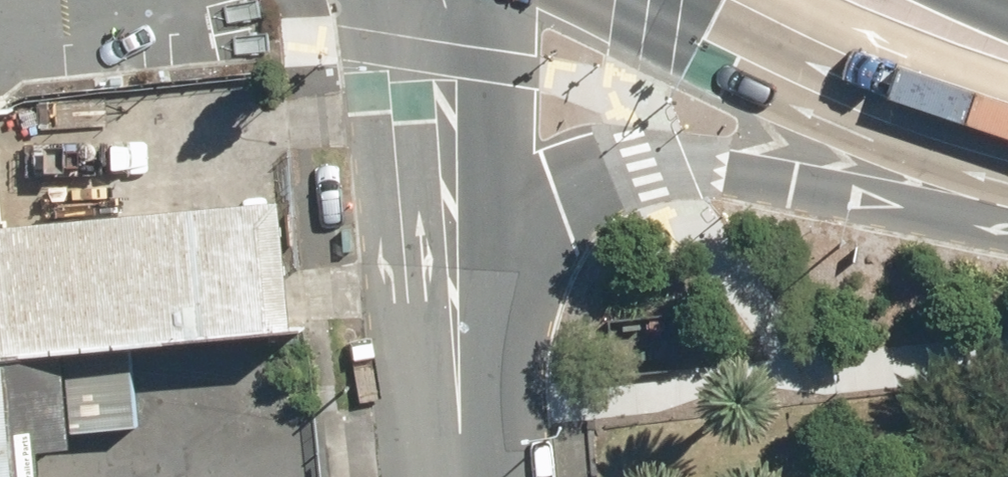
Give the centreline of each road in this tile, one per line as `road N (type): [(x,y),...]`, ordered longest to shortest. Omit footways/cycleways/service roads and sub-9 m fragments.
road 1 (primary): [(1007,231),(685,163),(612,177),(559,201),(515,258),(459,379)]
road 2 (unclassified): [(459,379),(446,104),(422,0)]
road 3 (primary): [(1007,138),(746,48),(655,0)]

